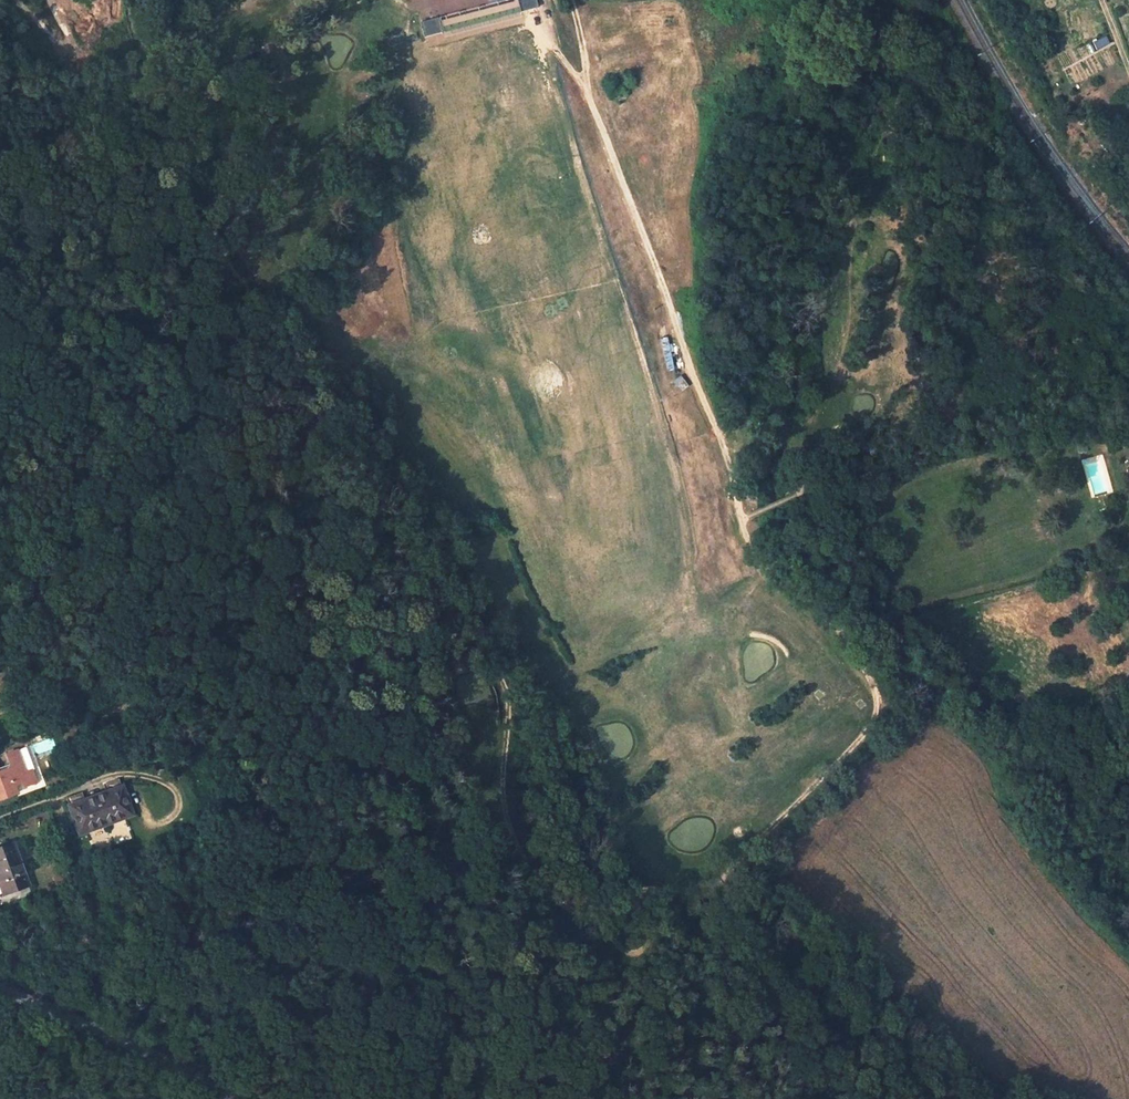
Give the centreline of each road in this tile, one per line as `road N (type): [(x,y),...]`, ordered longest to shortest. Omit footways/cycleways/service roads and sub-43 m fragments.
road 1 (track): [(128,0),(144,70),(226,255),(265,308),(355,495),(430,621),(444,786),(418,875),(436,981),(416,1098)]
road 2 (tertiary): [(226,1098),(0,977)]

